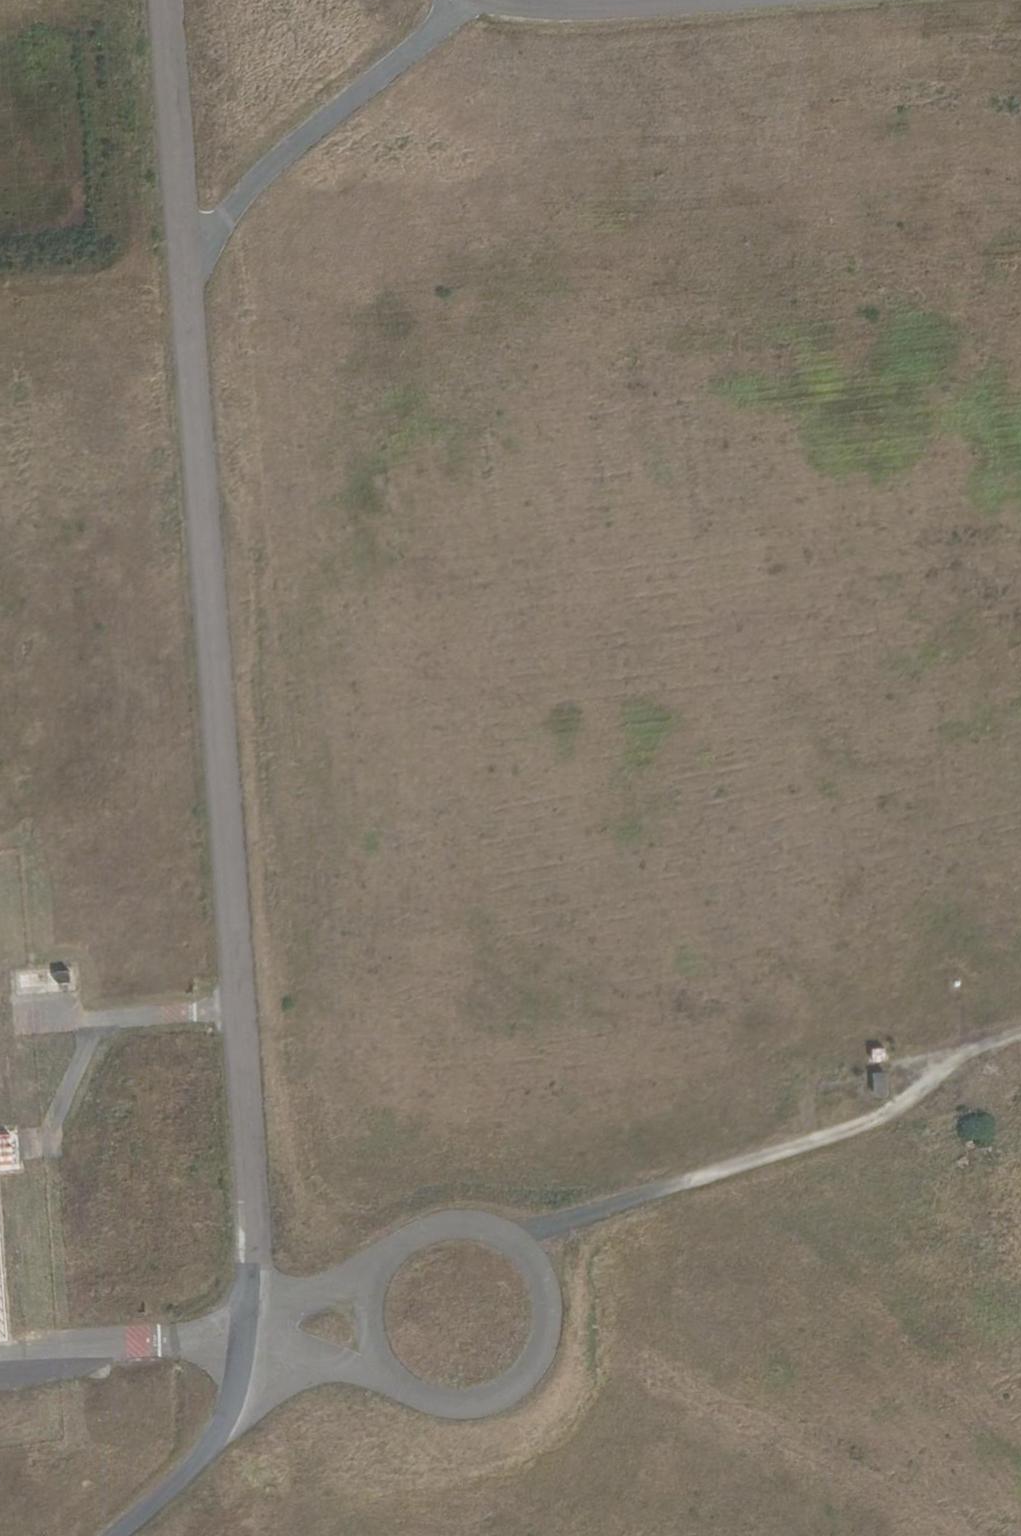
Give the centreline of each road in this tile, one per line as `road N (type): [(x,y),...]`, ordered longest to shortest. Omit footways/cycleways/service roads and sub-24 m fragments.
road 1 (track): [(523,1248),(898,1122),(1020,1048)]
road 2 (track): [(39,989),(41,1023),(230,1010)]

